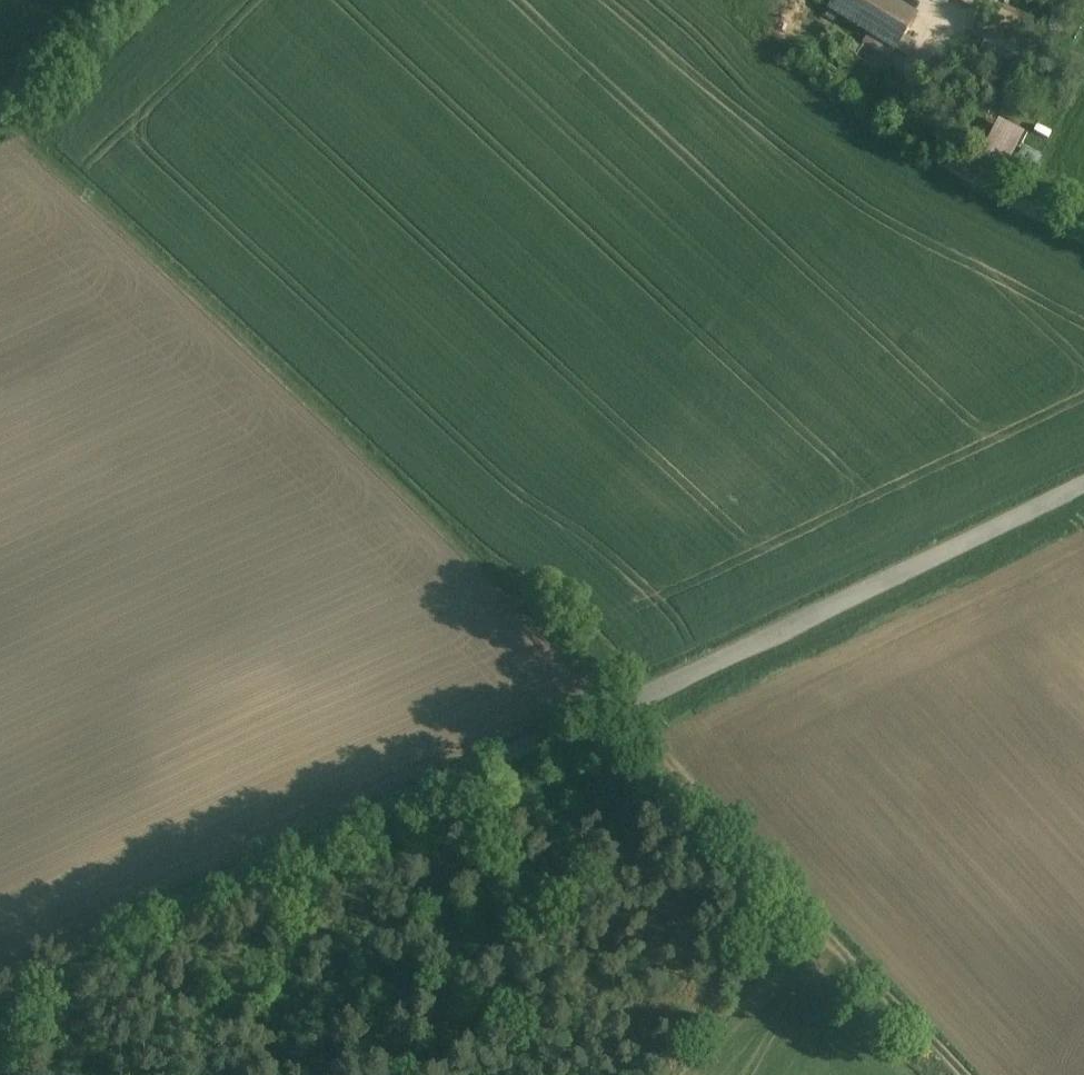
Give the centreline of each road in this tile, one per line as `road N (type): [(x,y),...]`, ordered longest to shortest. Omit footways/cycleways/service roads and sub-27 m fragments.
road 1 (track): [(0,965),(1083,474)]
road 2 (track): [(1083,222),(944,143),(911,75)]

